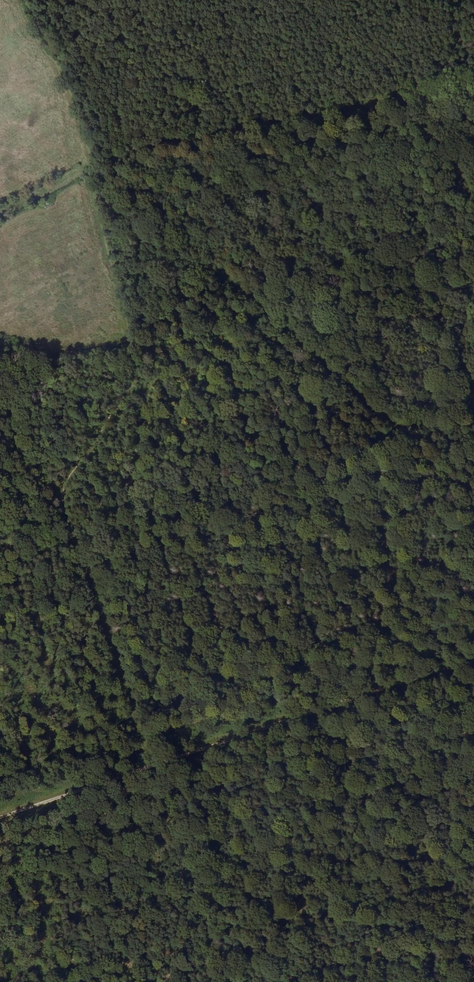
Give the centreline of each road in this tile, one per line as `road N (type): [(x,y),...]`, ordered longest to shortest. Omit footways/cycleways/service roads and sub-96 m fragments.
road 1 (track): [(0,820),(473,659)]
road 2 (track): [(473,91),(96,166),(0,215)]

